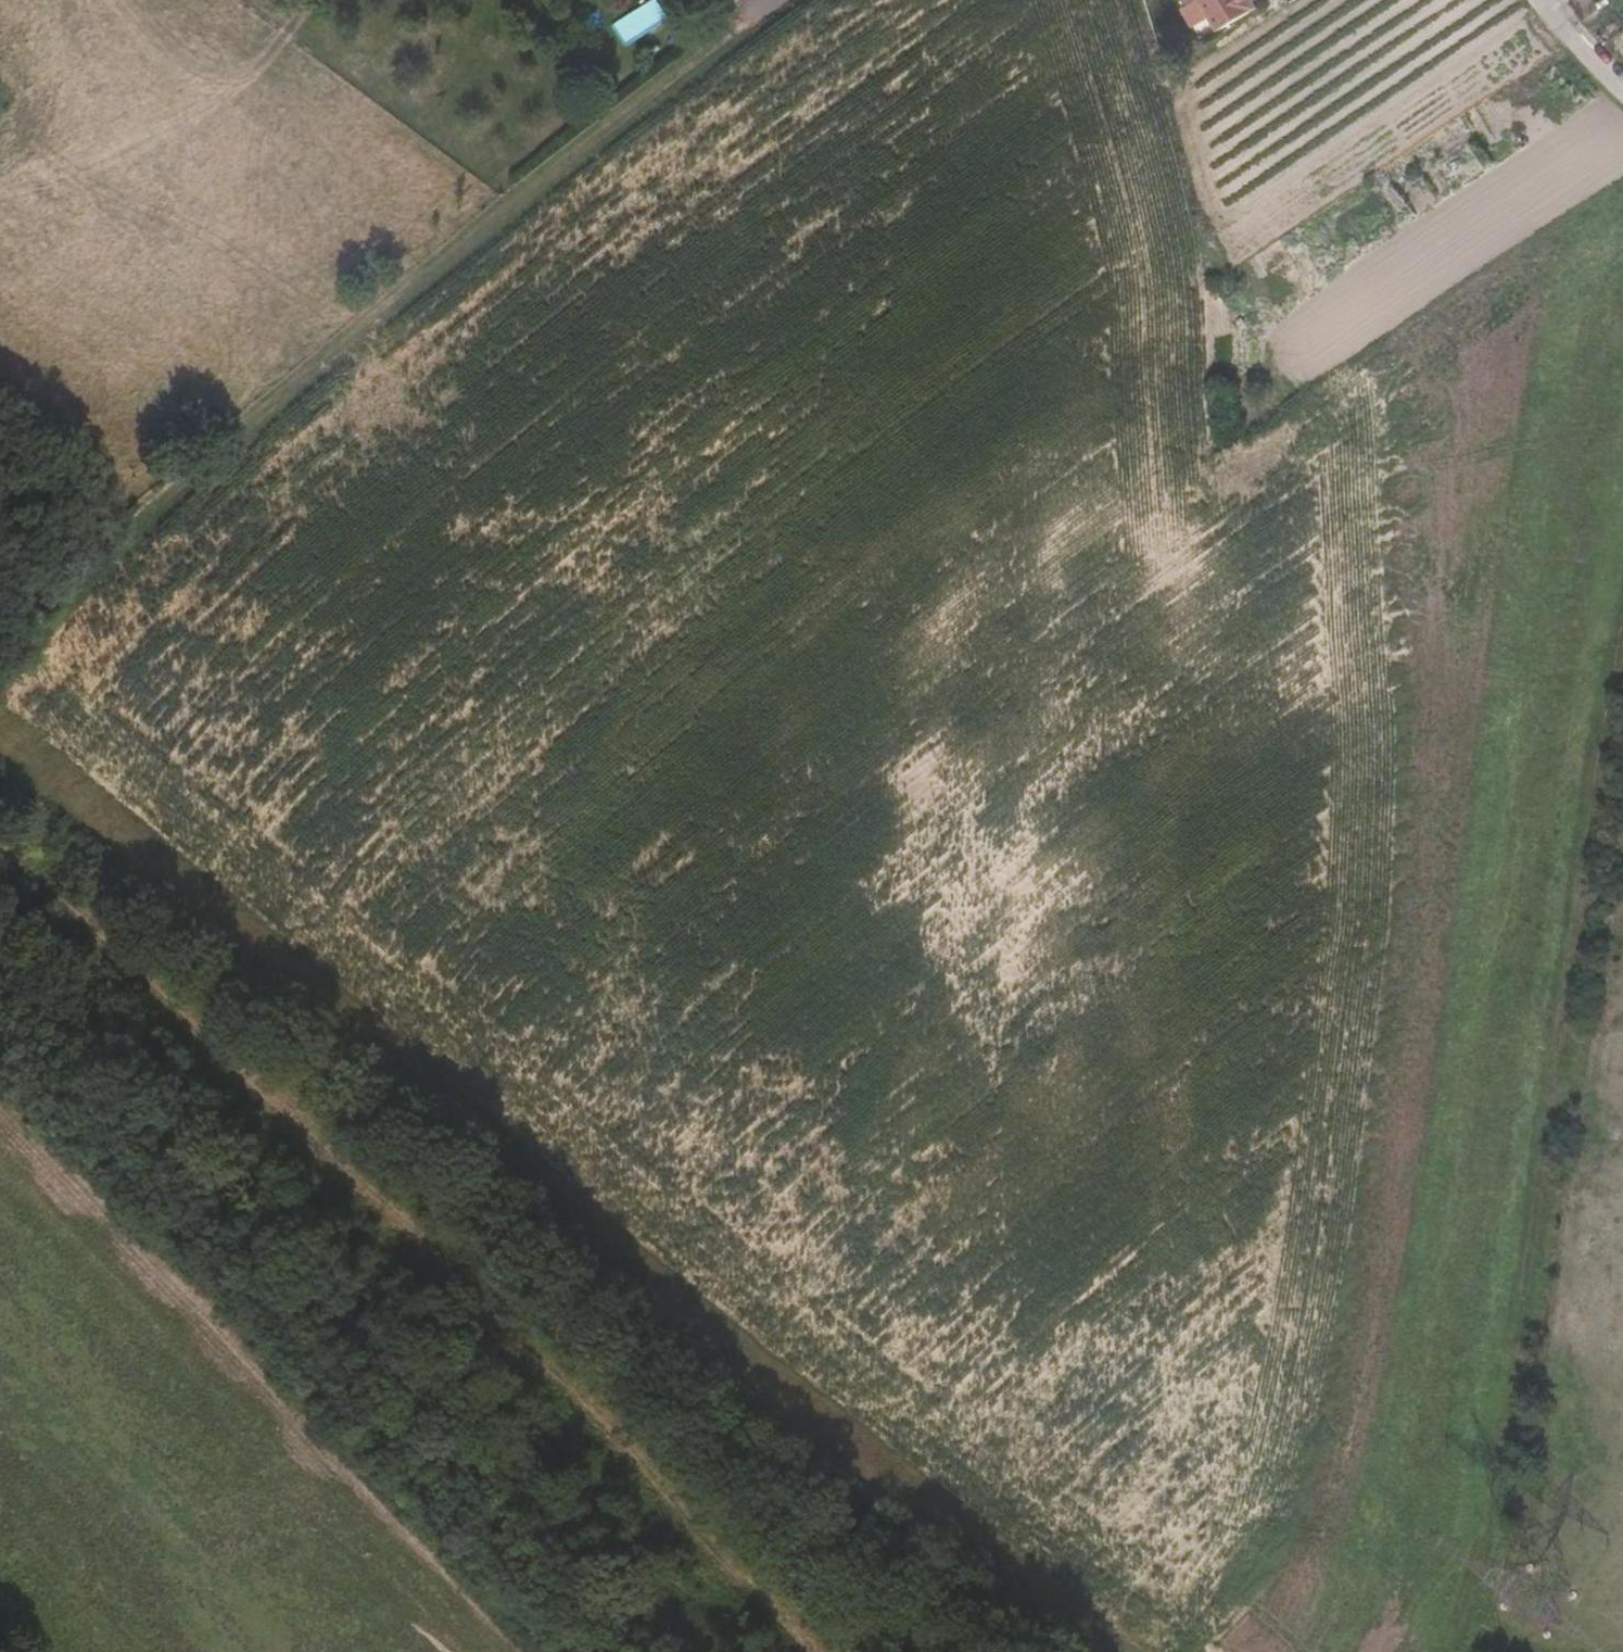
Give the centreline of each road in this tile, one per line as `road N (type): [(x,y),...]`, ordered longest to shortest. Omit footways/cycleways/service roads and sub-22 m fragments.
road 1 (track): [(0,856),(647,1459),(814,1651)]
road 2 (track): [(1622,610),(1494,1480),(1438,1651)]
road 3 (track): [(0,681),(118,524),(740,29)]

